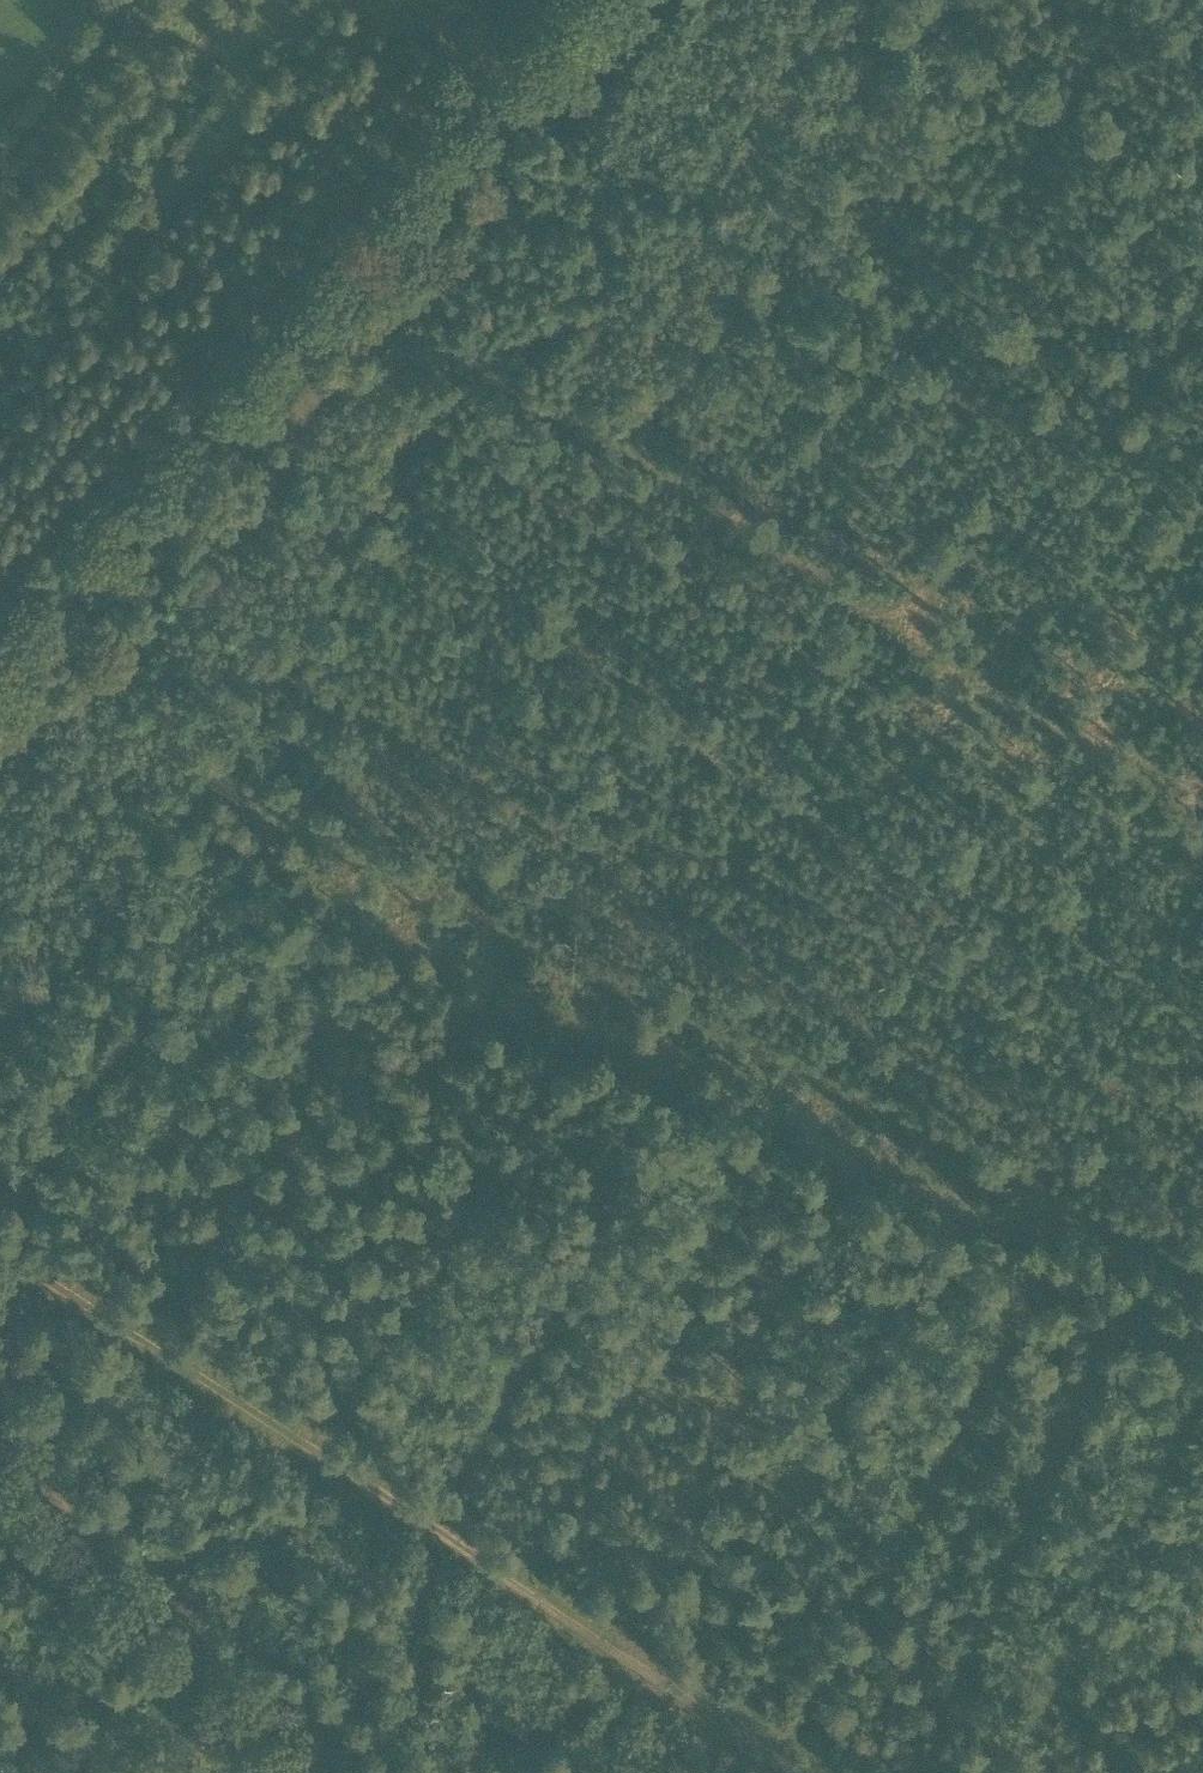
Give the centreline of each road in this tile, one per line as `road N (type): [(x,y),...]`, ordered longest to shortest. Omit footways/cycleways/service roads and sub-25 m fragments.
road 1 (track): [(847,1772),(0,1232)]
road 2 (track): [(596,0),(0,675)]
road 3 (track): [(1202,746),(883,579)]

